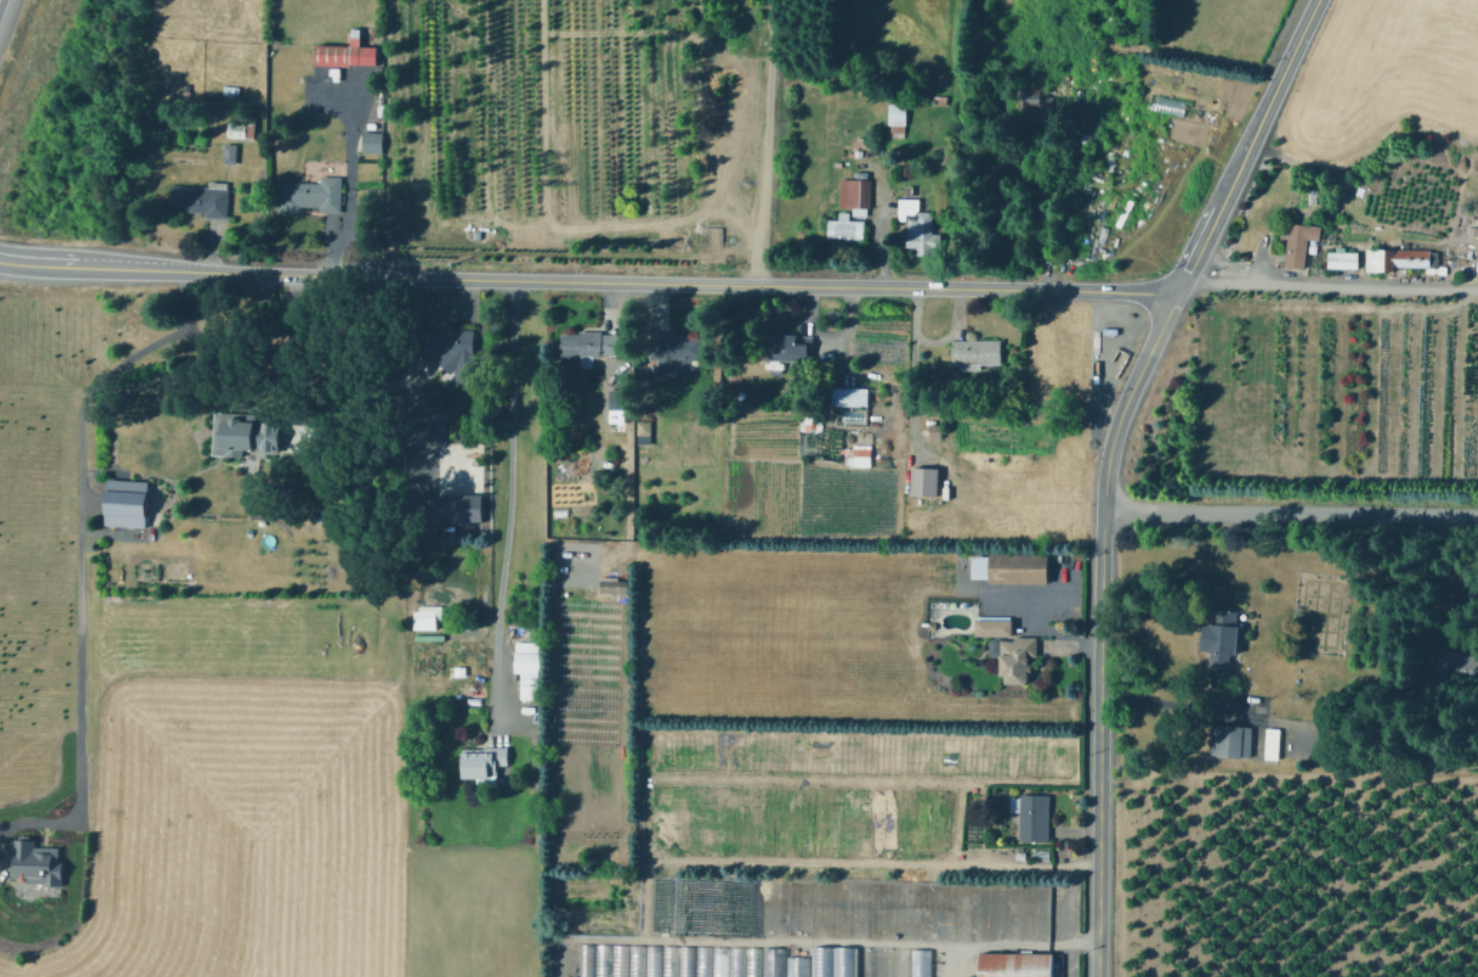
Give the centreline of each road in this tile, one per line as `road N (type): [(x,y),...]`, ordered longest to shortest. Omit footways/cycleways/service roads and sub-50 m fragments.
road 1 (secondary): [(0,260),(239,273),(1178,293)]
road 2 (tertiary): [(1178,293),(1131,390),(1107,467),(1098,976)]
road 3 (residential): [(1103,508),(1477,516)]
road 4 (secondary): [(1317,0),(1178,293)]
road 5 (track): [(914,287),(912,455)]

